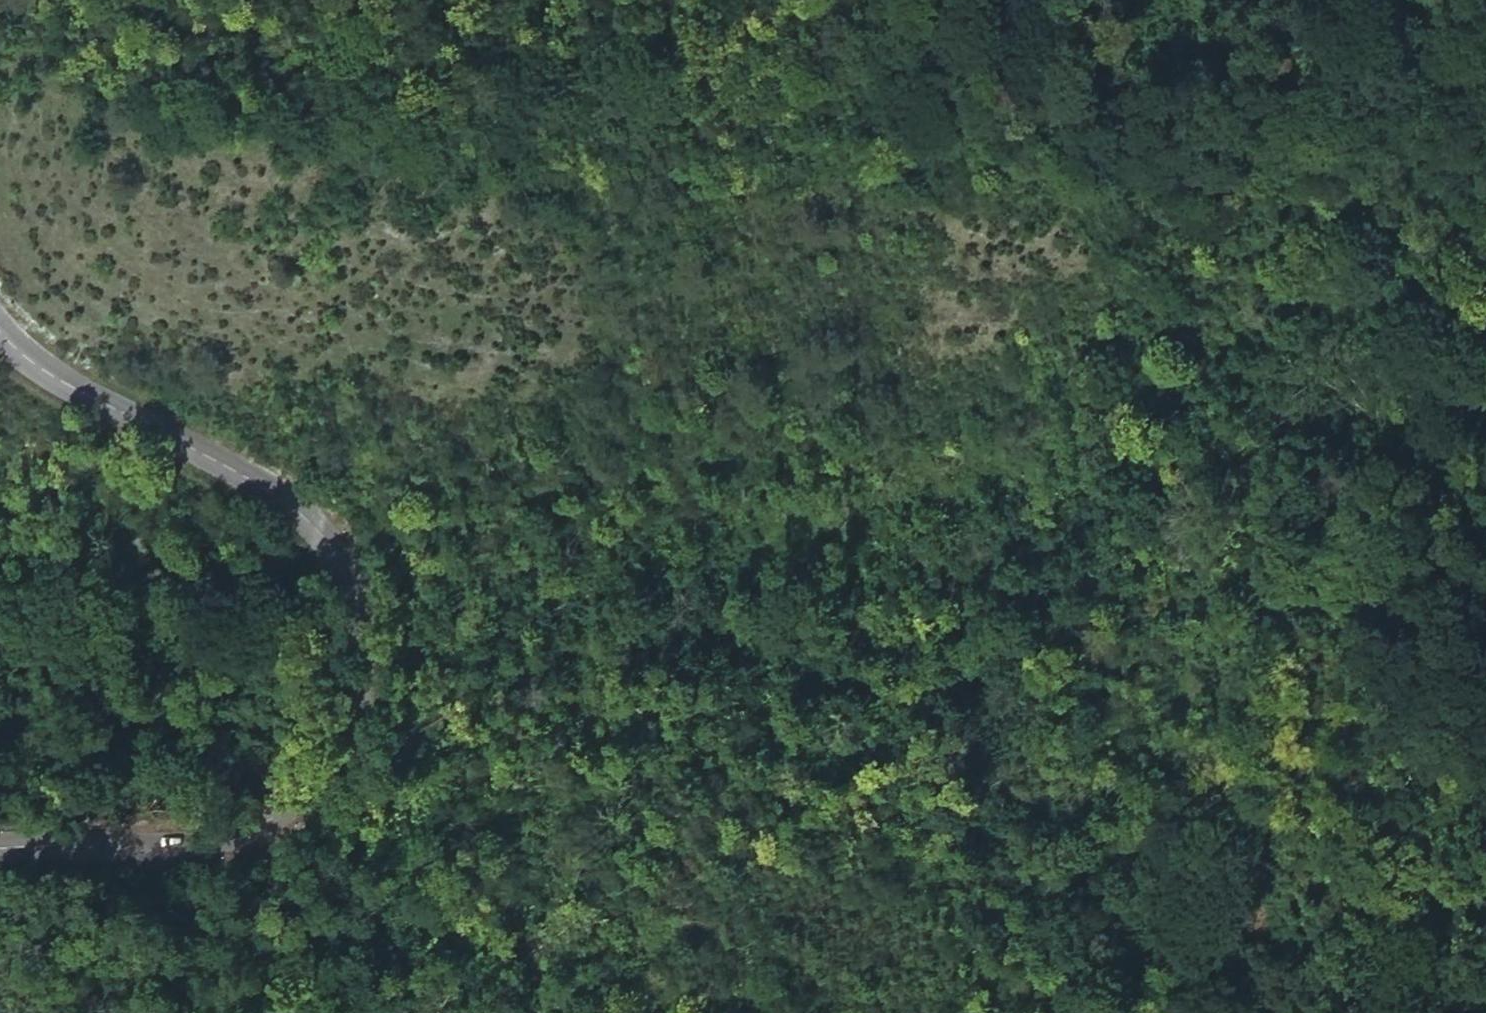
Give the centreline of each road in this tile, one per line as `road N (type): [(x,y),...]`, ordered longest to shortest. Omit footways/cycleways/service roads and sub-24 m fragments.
road 1 (secondary): [(0,326),(61,379),(254,477),(314,520),(351,564),(380,645),(354,734),(278,812),(152,840),(0,851)]

